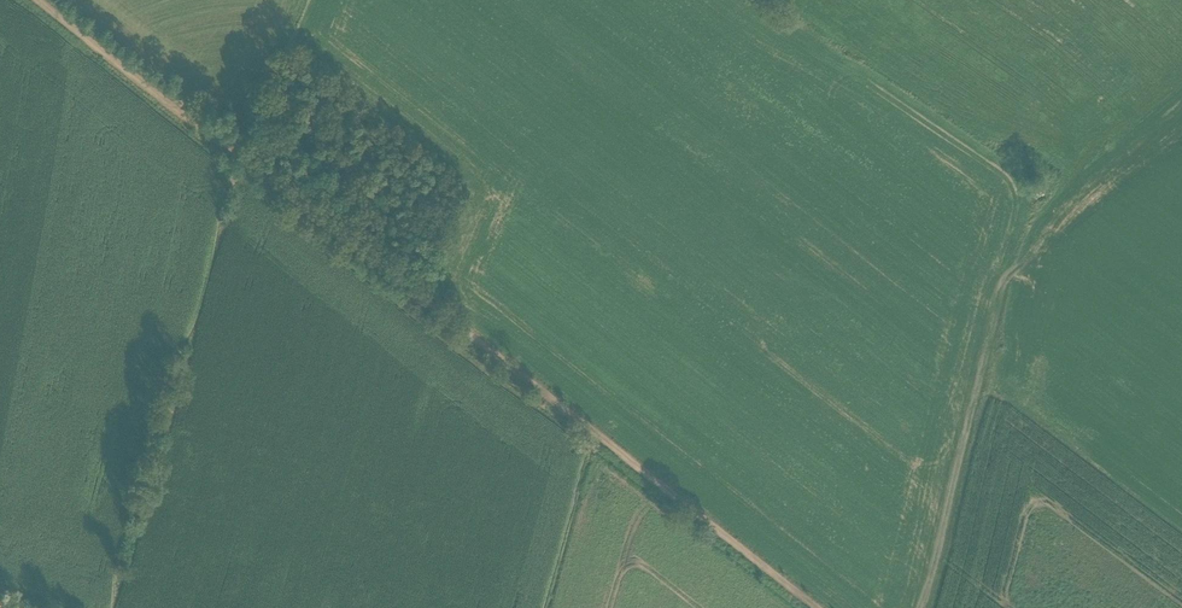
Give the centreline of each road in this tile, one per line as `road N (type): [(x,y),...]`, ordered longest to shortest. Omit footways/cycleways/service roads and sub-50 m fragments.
road 1 (track): [(814,607),(40,0)]

